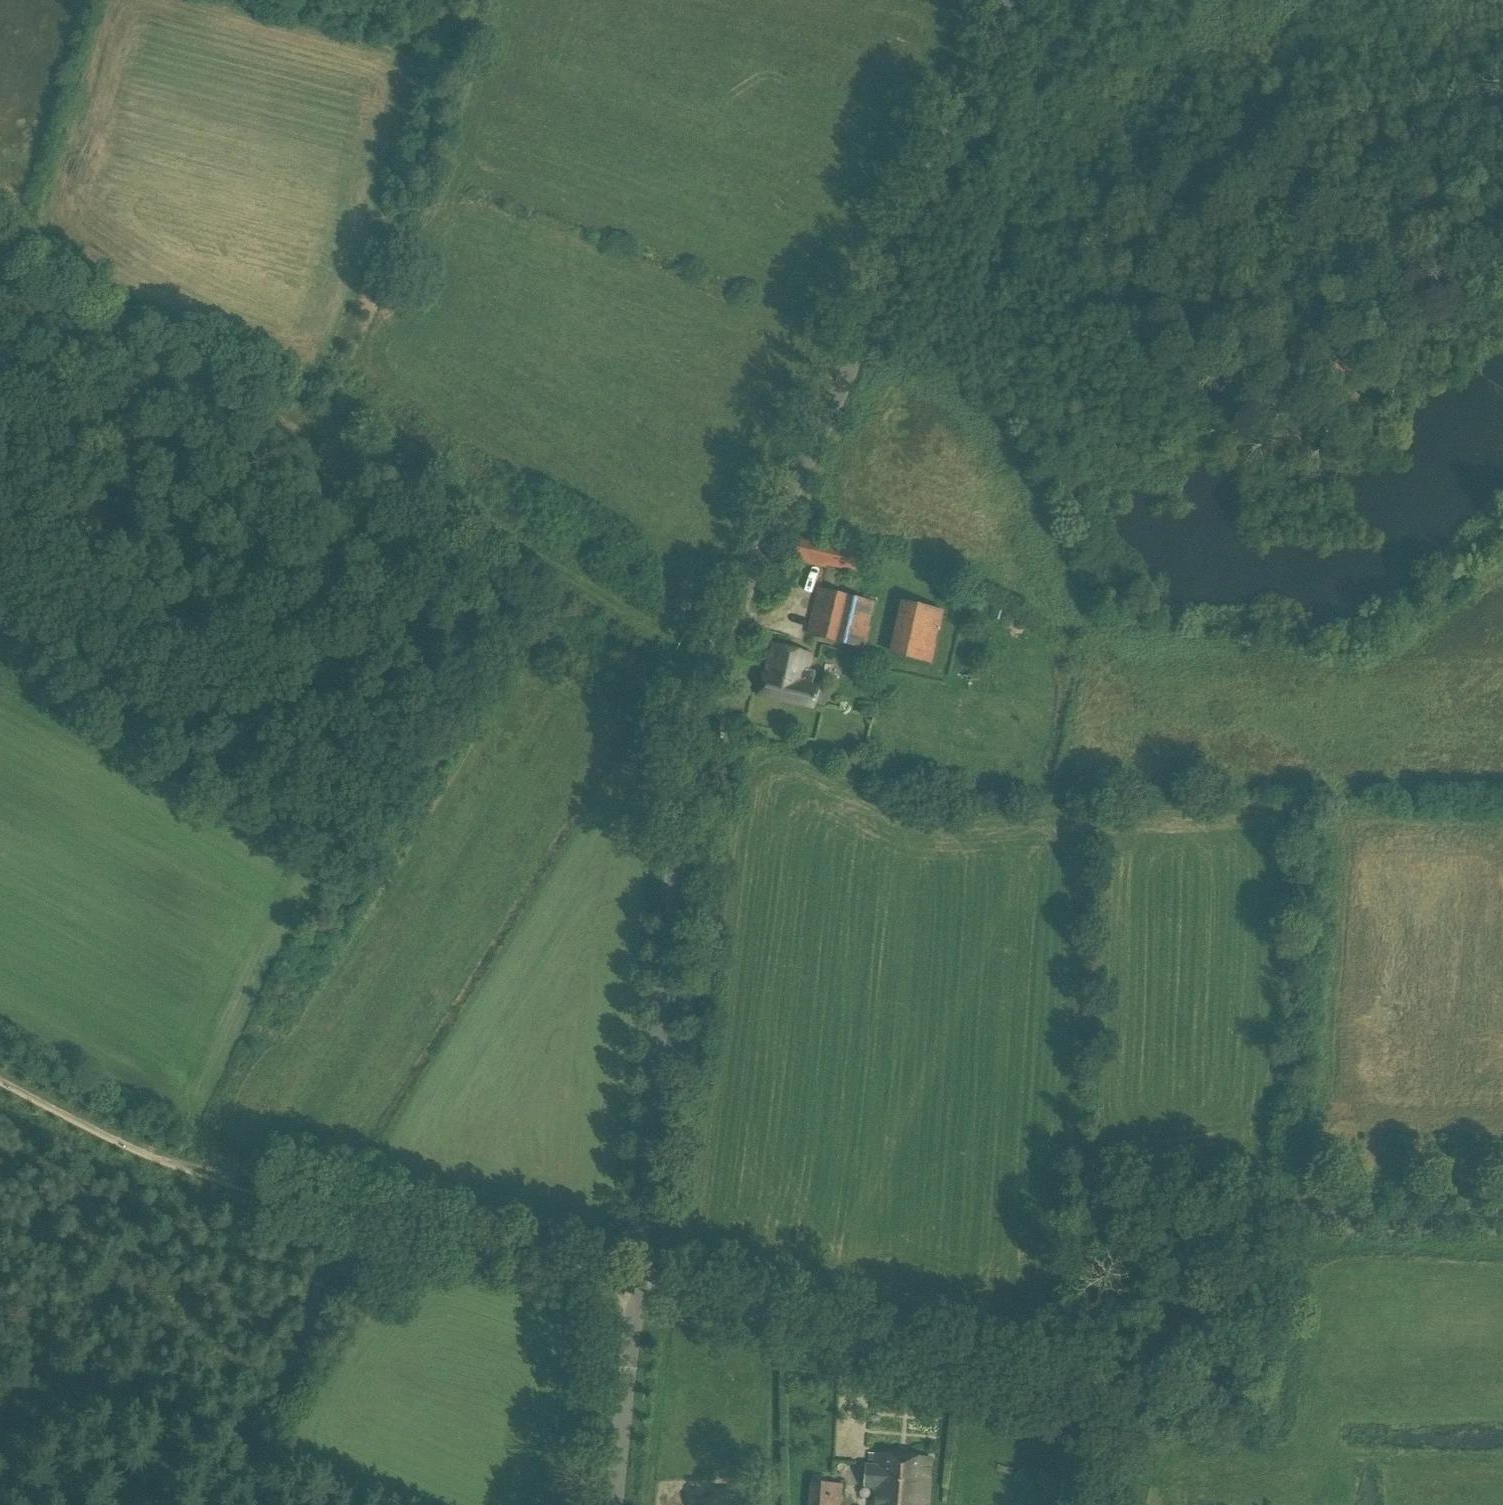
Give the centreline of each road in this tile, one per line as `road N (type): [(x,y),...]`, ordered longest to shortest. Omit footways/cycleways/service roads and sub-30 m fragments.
road 1 (unclassified): [(639,1288),(649,1102),(697,707),(712,659),(1009,0)]
road 2 (unclassified): [(639,1288),(674,1291),(1013,1379),(1074,1383),(1121,1365),(1240,1244),(1279,1216),(1502,1215)]
road 3 (track): [(0,233),(356,448)]
road 4 (track): [(356,448),(712,659)]
road 5 (unclassified): [(615,1504),(639,1288)]

